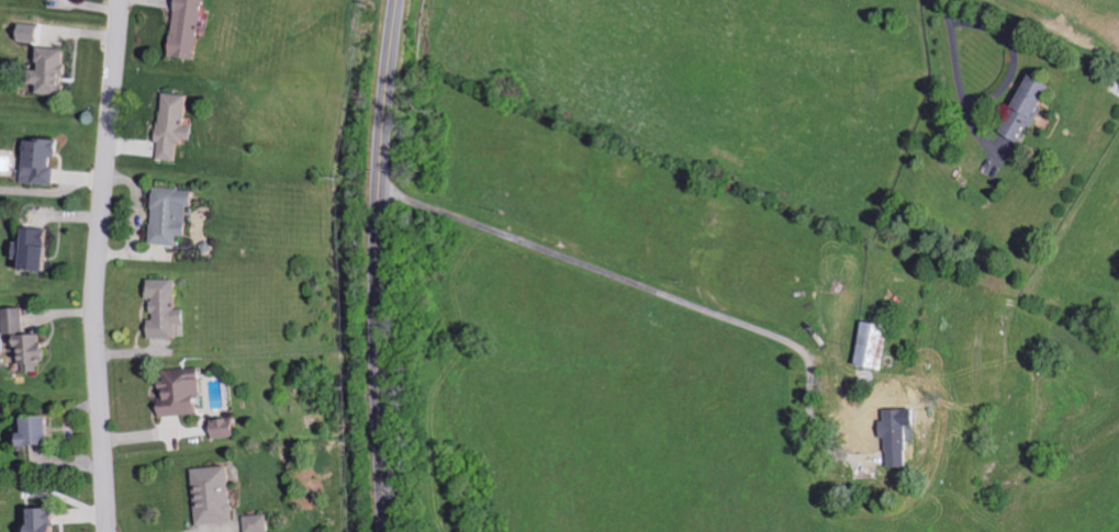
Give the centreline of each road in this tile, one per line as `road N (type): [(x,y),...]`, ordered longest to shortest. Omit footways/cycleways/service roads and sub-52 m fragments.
road 1 (residential): [(108,531),(92,326),(120,0)]
road 2 (primary): [(388,531),(381,194),(398,0)]

